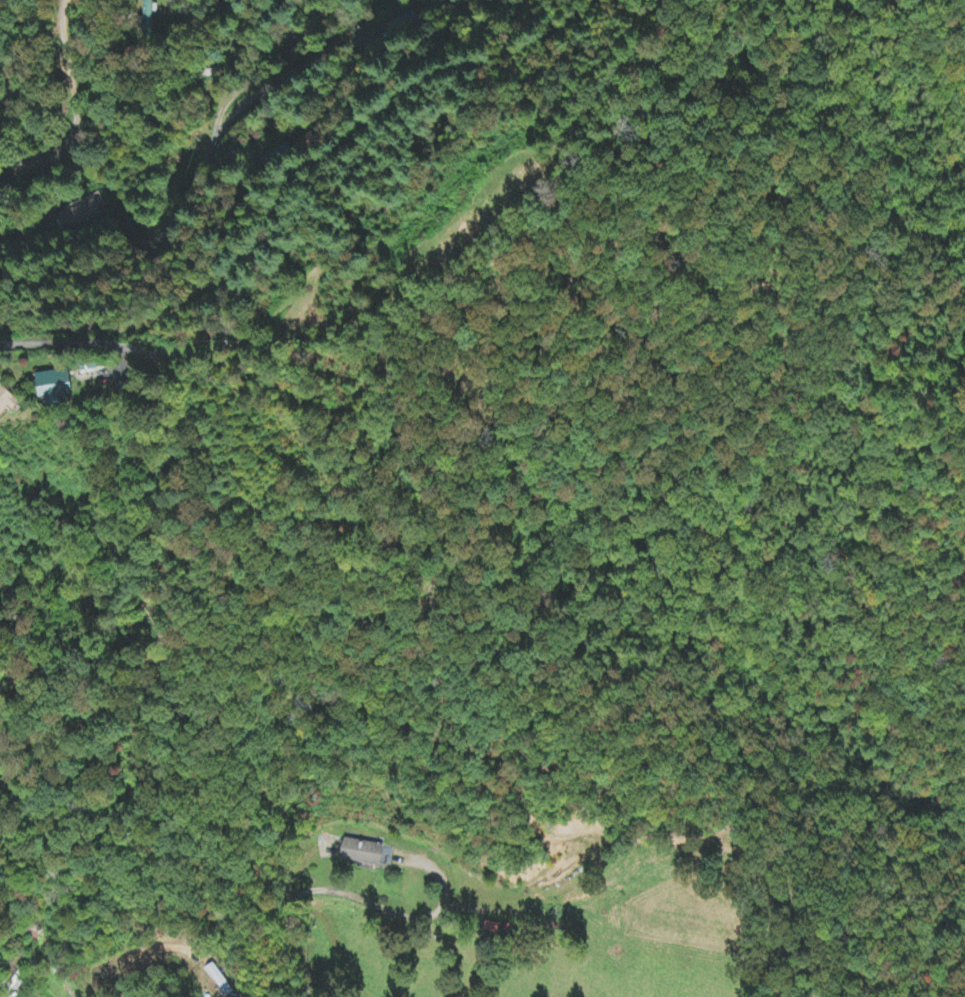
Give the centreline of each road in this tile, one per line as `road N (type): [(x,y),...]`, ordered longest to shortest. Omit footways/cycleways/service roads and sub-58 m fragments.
road 1 (residential): [(0,450),(304,420),(505,383),(567,392),(604,361),(638,364),(725,327),(756,346),(768,377)]
road 2 (residential): [(113,435),(114,374),(173,278),(247,247),(325,253),(356,191),(415,188),(452,175),(427,107),(353,36),(300,27),(278,39)]
road 3 (residential): [(220,996),(238,909),(298,886),(365,902)]
road 4 (residential): [(0,157),(31,165),(61,150),(75,126),(71,90)]

